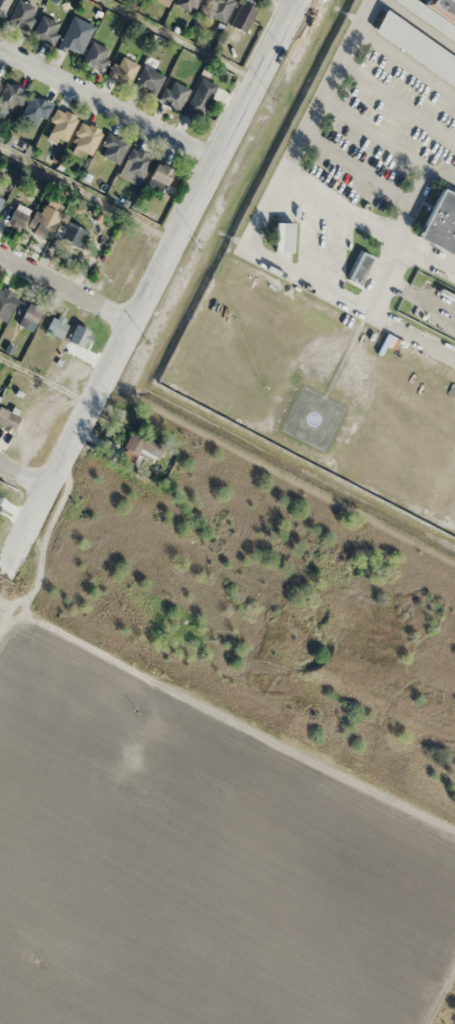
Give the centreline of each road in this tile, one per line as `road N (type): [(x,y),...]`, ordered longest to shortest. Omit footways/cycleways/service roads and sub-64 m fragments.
road 1 (residential): [(302,0),(2,582)]
road 2 (residential): [(0,50),(219,163)]
road 3 (residential): [(138,324),(0,252)]

